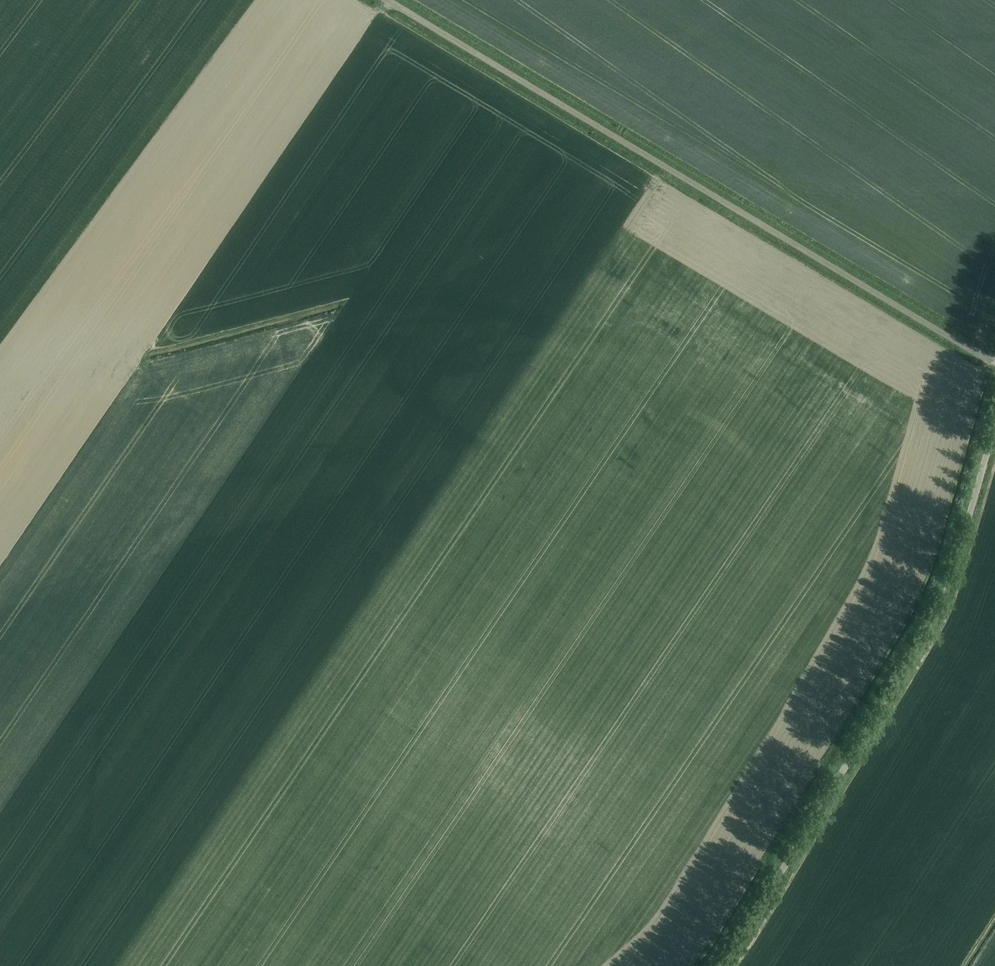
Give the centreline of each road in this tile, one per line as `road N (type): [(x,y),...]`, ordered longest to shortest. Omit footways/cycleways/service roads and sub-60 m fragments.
road 1 (track): [(385,0),(994,363)]
road 2 (unclassified): [(726,965),(931,626),(994,426)]

